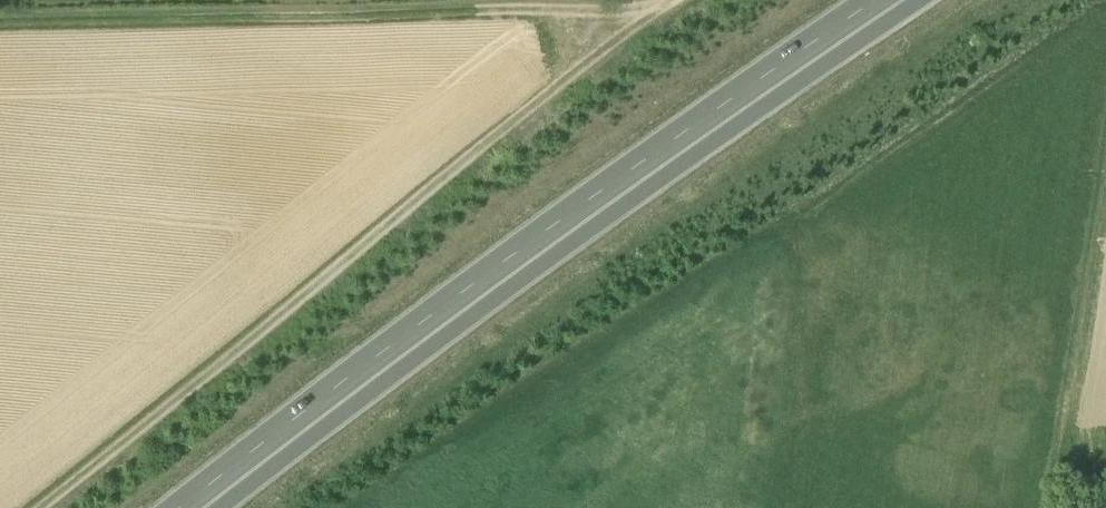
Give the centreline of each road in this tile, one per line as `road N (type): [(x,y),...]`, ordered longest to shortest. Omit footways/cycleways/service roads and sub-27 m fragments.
road 1 (trunk): [(190,507),(519,258),(887,0)]
road 2 (track): [(670,0),(43,507)]
road 3 (track): [(661,5),(380,20),(0,21)]

